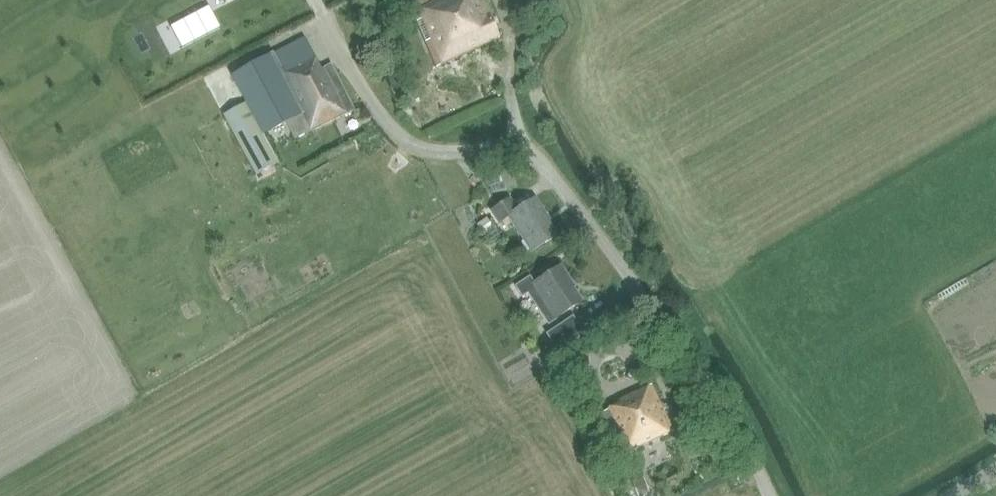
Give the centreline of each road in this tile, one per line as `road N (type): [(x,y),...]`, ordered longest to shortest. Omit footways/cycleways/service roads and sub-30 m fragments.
road 1 (unclassified): [(762,495),(663,321),(540,165),(516,151),(429,151),(410,142),(370,88)]

